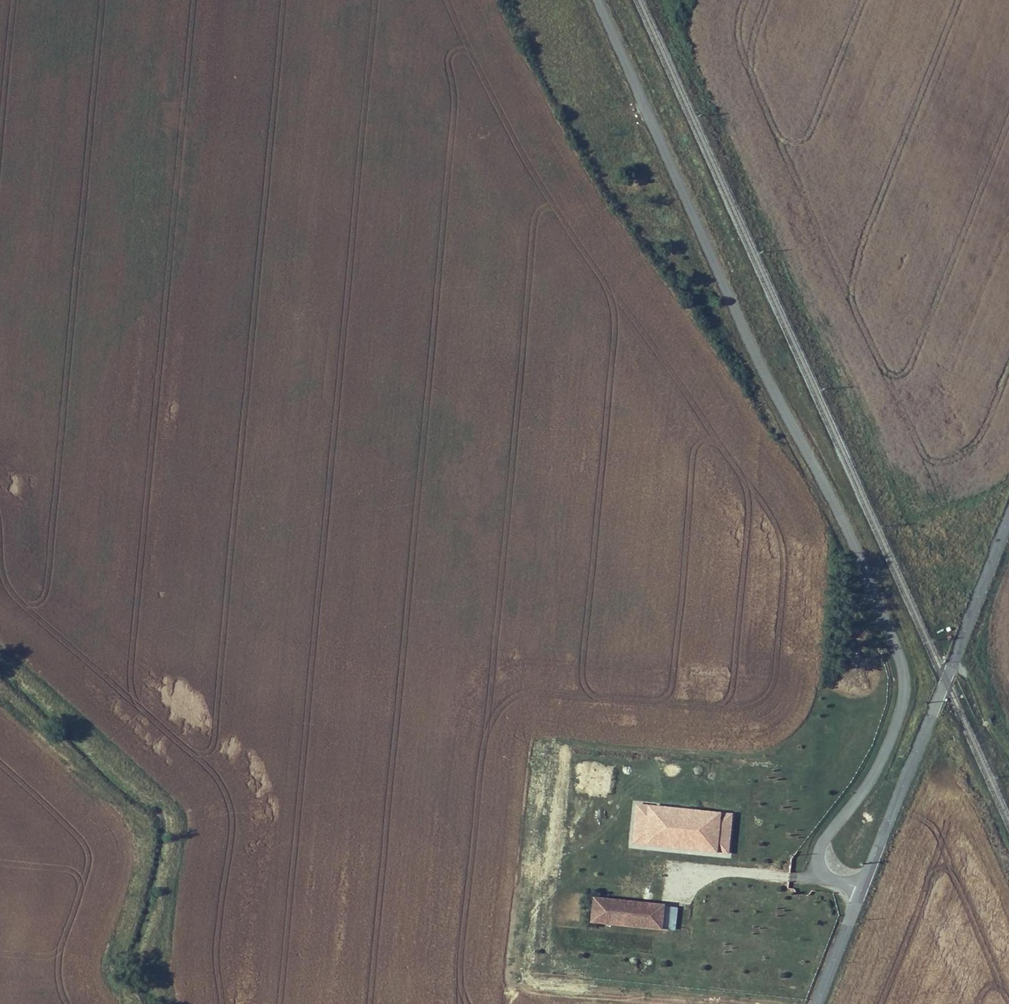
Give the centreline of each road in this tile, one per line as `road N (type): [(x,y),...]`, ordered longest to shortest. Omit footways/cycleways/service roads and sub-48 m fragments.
road 1 (unclassified): [(863,887),(822,873),(819,853),(886,753),(903,700),(901,662),(598,0)]
road 2 (tertiary): [(1008,519),(863,887)]
road 3 (tertiary): [(863,887),(817,1003)]

